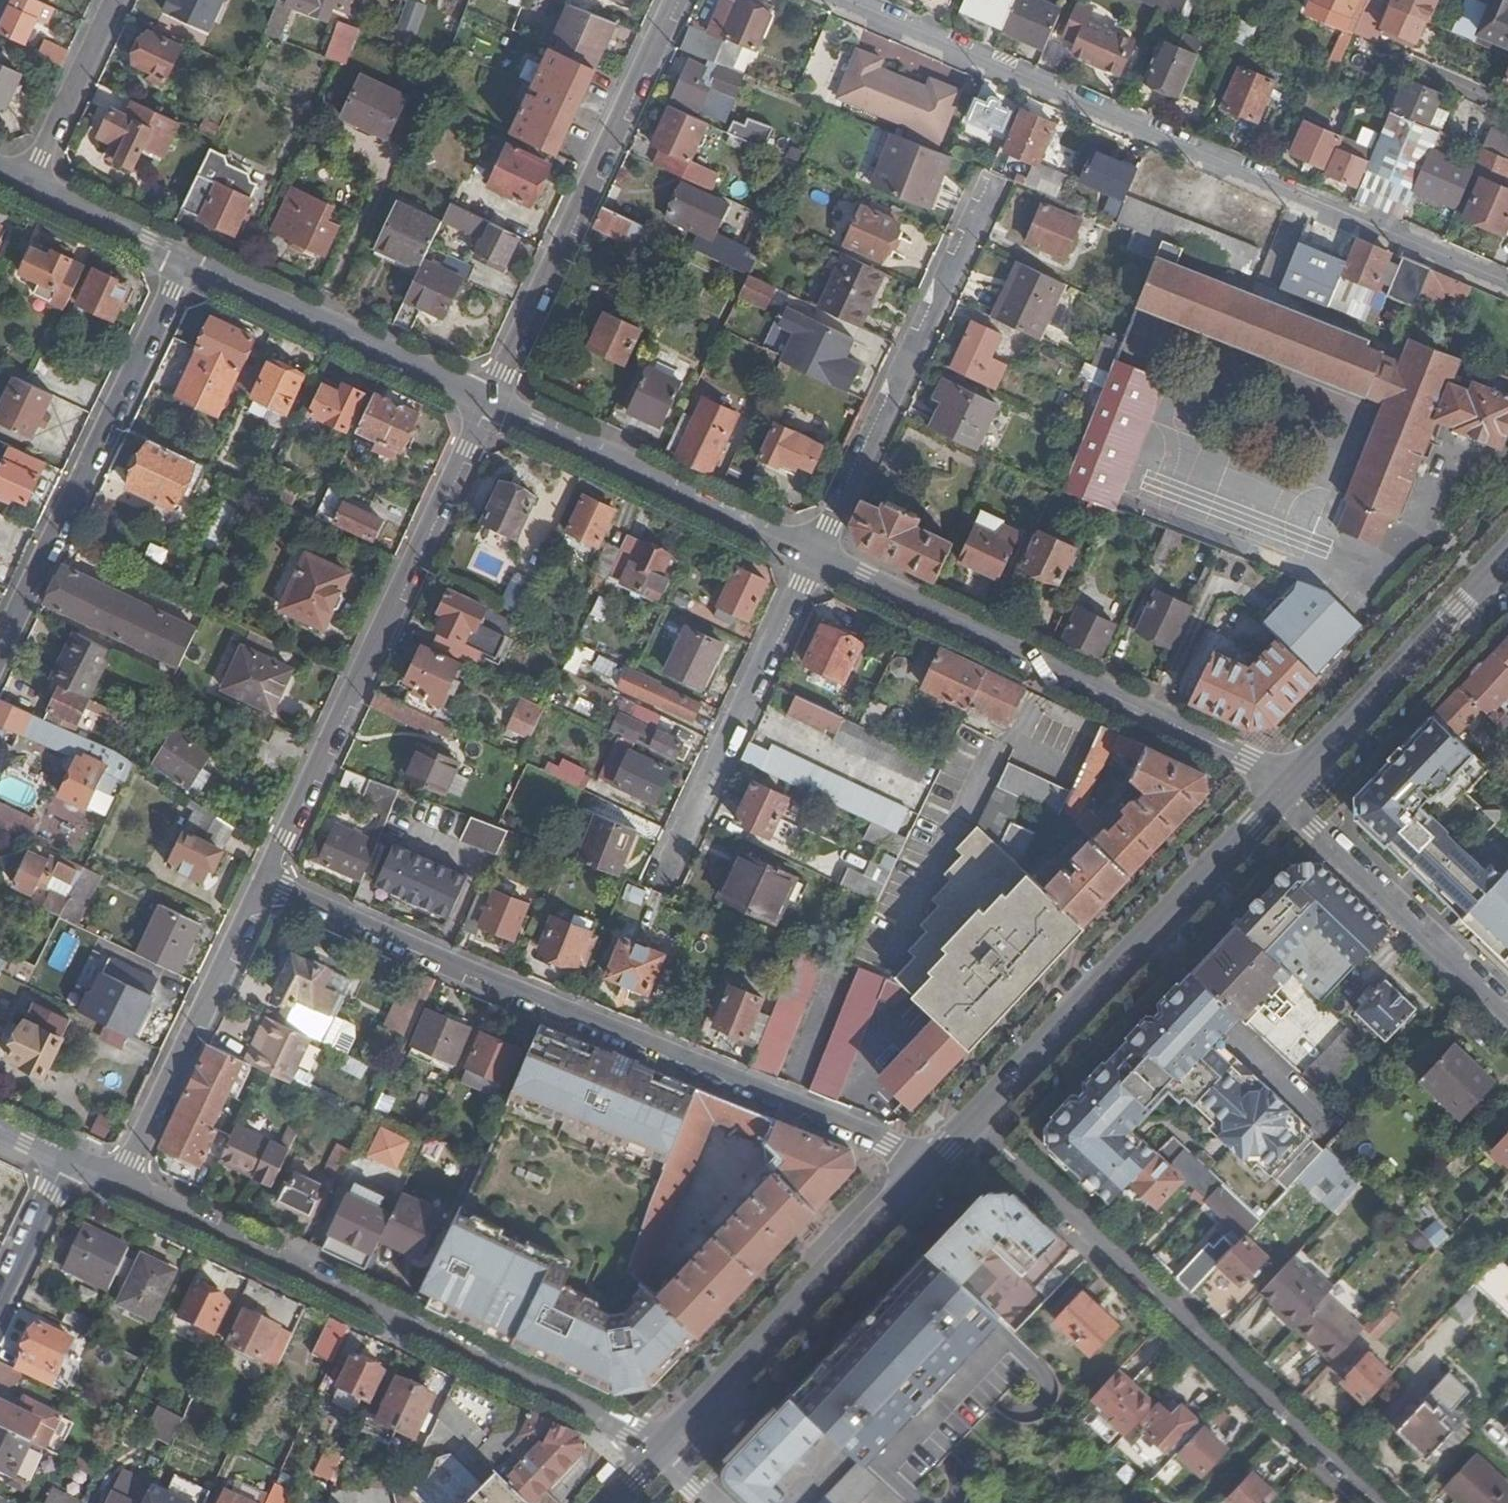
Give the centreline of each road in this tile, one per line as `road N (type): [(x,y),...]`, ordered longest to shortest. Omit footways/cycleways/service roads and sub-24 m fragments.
road 1 (residential): [(1507,285),(838,0)]
road 2 (residential): [(932,1162),(264,883)]
road 3 (residential): [(120,1186),(660,1452)]
road 4 (residential): [(1379,1502),(972,1119)]
road 5 (residential): [(490,402),(264,883)]
road 6 (residential): [(816,553),(1245,760),(1282,796)]
road 7 (tertiary): [(972,1119),(1282,796)]
road 8 (residential): [(674,0),(490,402)]
road 9 (residential): [(187,260),(0,649)]
road 10 (residential): [(816,553),(996,177)]
road 11 (tertiary): [(660,1452),(932,1162)]
road 12 (residential): [(658,891),(816,553)]
road 13 (residential): [(490,402),(816,553)]
road 14 (residential): [(264,883),(120,1186)]
road 15 (residential): [(187,260),(490,402)]
road 16 (tertiary): [(1282,796),(1507,557)]
road 17 (residential): [(1507,1010),(1282,796)]
road 18 (residential): [(27,184),(116,0)]
road 19 (residential): [(27,184),(187,260)]
road 20 (residential): [(0,1299),(66,1160)]

